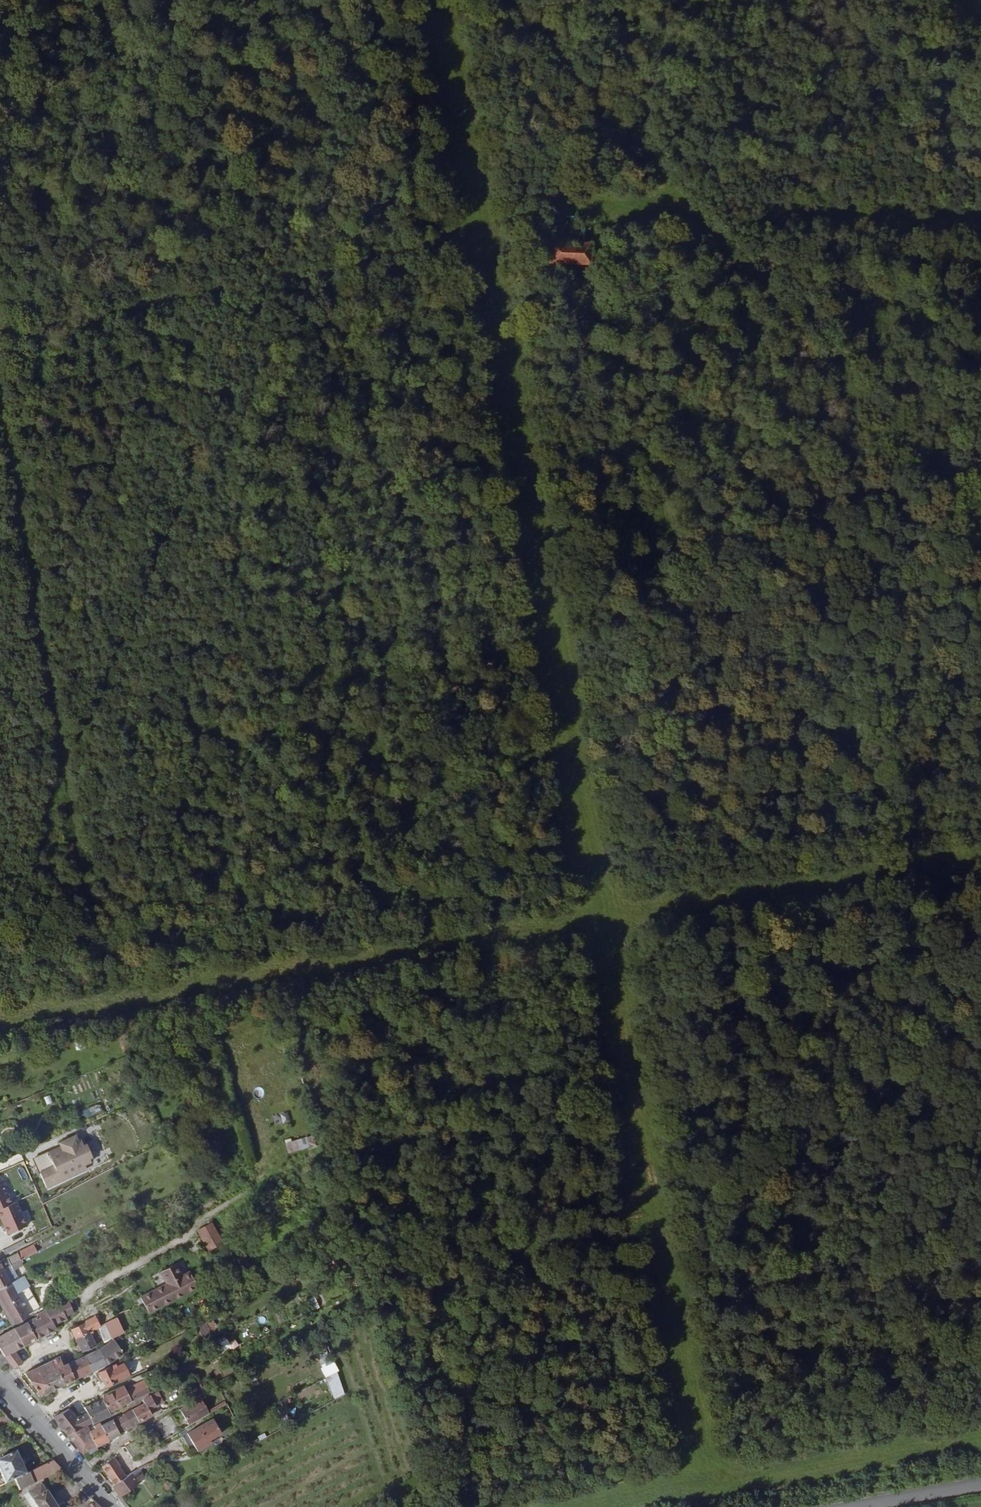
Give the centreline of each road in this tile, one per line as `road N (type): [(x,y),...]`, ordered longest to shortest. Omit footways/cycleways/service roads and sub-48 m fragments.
road 1 (tertiary): [(113,1506),(0,1382)]

